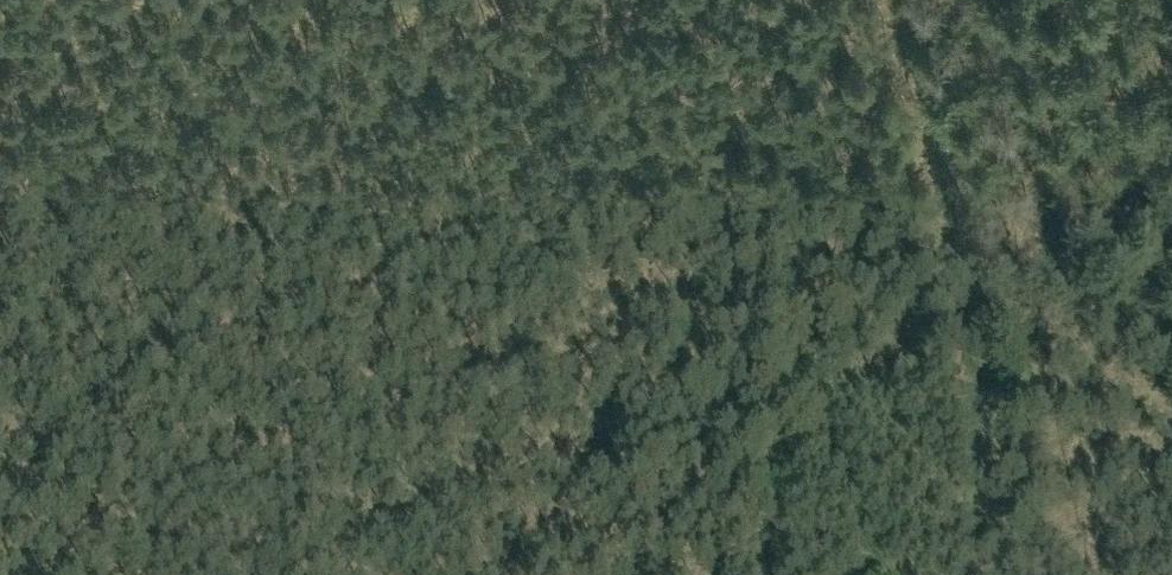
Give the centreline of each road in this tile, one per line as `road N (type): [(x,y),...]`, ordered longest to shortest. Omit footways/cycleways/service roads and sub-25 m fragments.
road 1 (track): [(926,0),(999,301),(993,574)]
road 2 (track): [(0,150),(143,0)]

